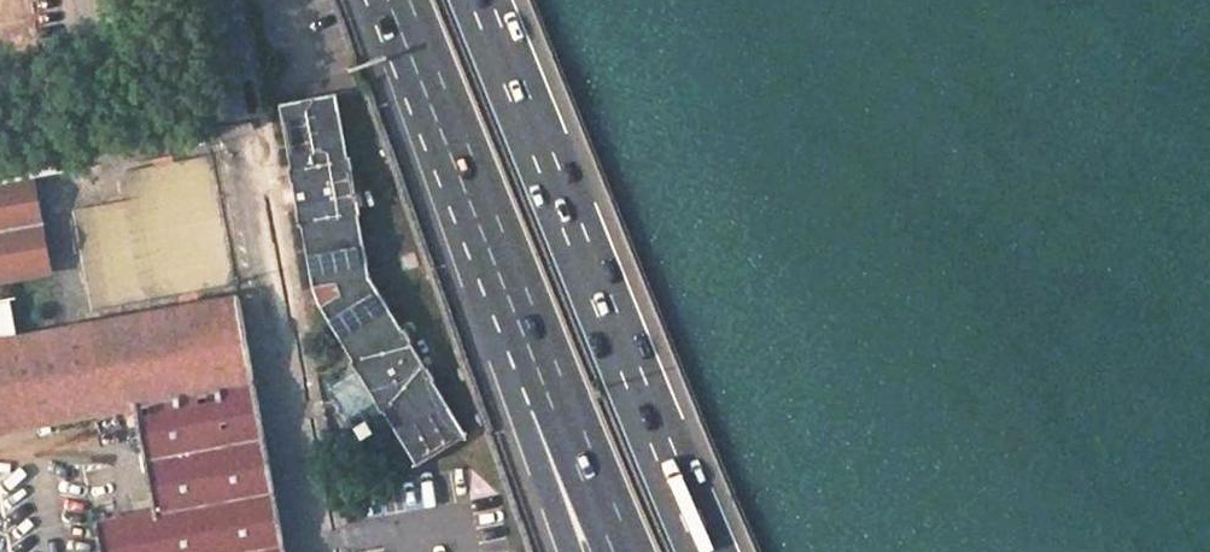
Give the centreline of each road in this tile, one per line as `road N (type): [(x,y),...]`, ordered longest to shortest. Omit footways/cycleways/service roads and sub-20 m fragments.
road 1 (trunk): [(710,551),(483,0)]
road 2 (trunk): [(417,46),(624,551)]
road 3 (trunk): [(417,46),(573,551)]
road 4 (residential): [(234,101),(314,551)]
road 5 (residential): [(0,144),(234,101)]

